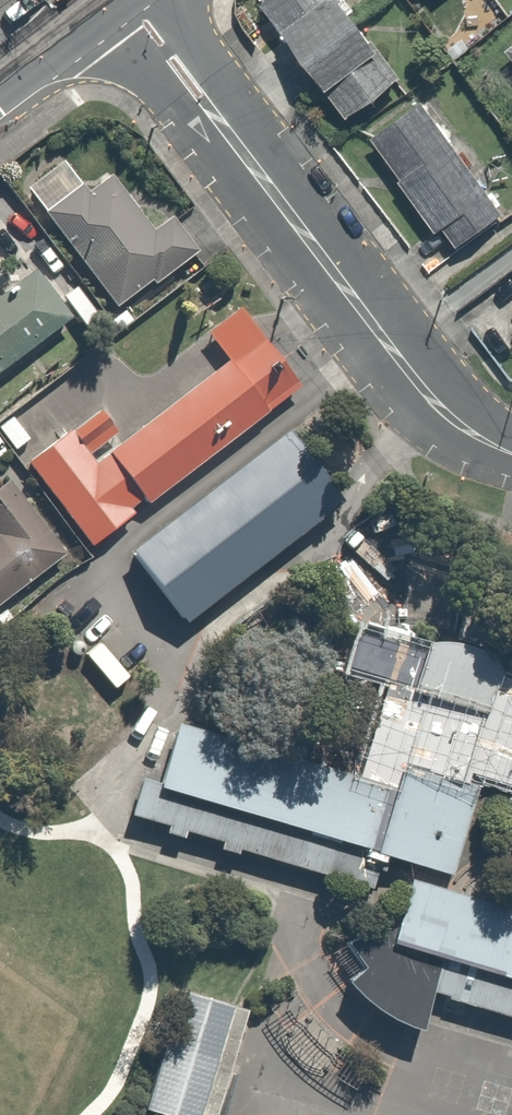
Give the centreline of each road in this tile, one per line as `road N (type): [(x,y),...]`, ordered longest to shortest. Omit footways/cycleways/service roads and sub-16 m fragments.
road 1 (residential): [(130,0),(438,408),(511,452)]
road 2 (secondary): [(111,0),(0,82)]

